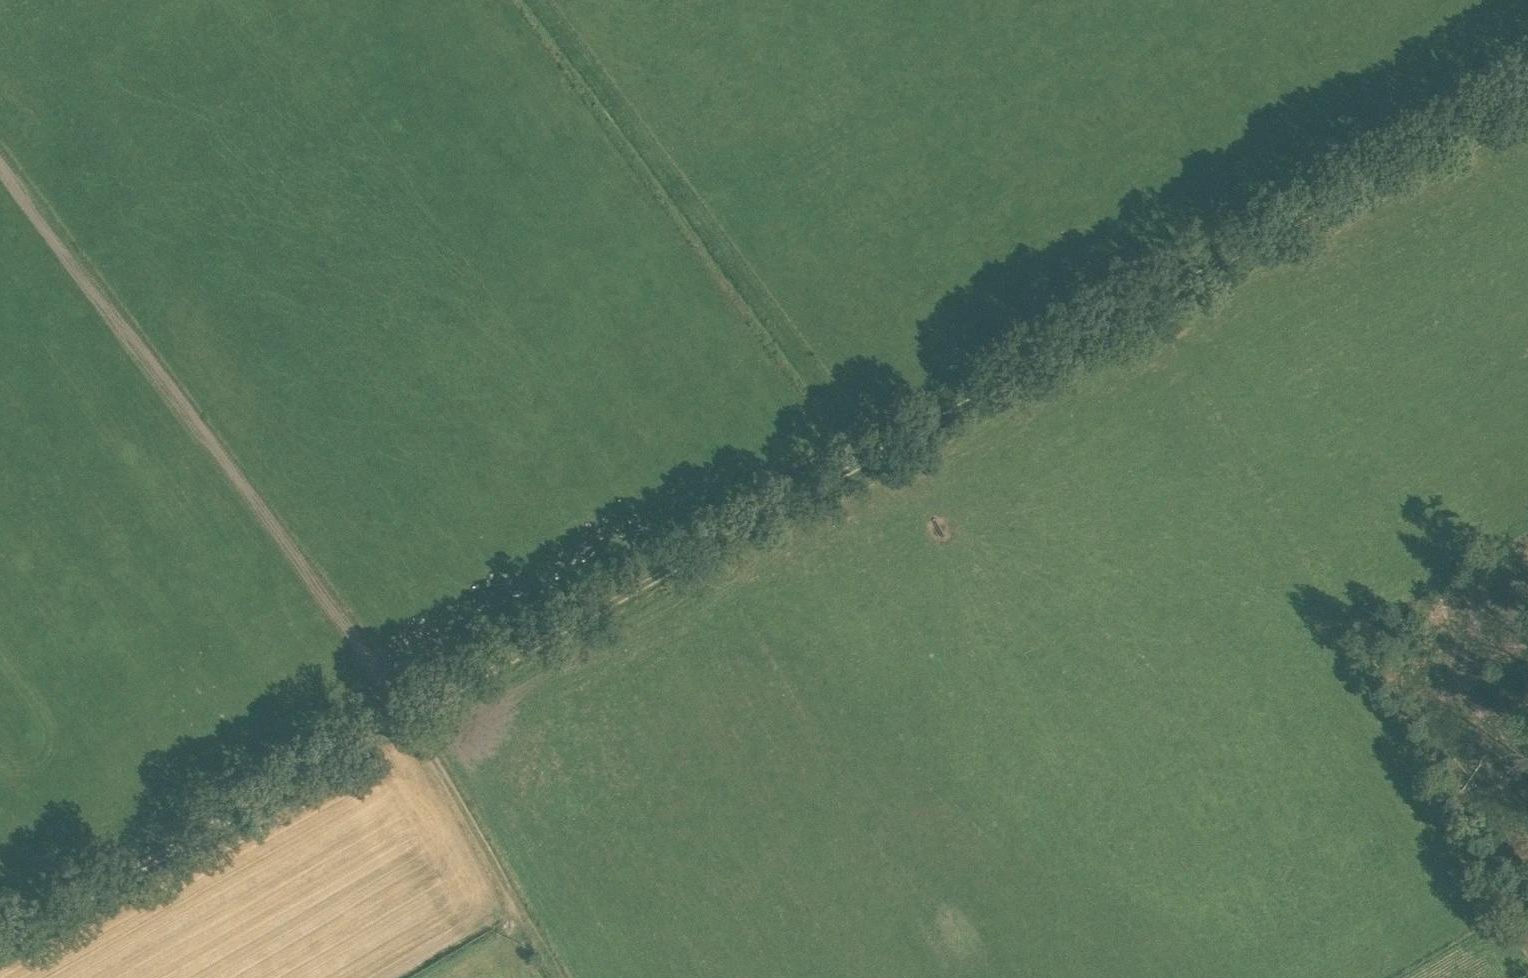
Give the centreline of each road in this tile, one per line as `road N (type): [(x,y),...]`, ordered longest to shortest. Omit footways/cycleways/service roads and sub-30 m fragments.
road 1 (track): [(0,947),(1527,94)]
road 2 (track): [(422,716),(525,909)]

